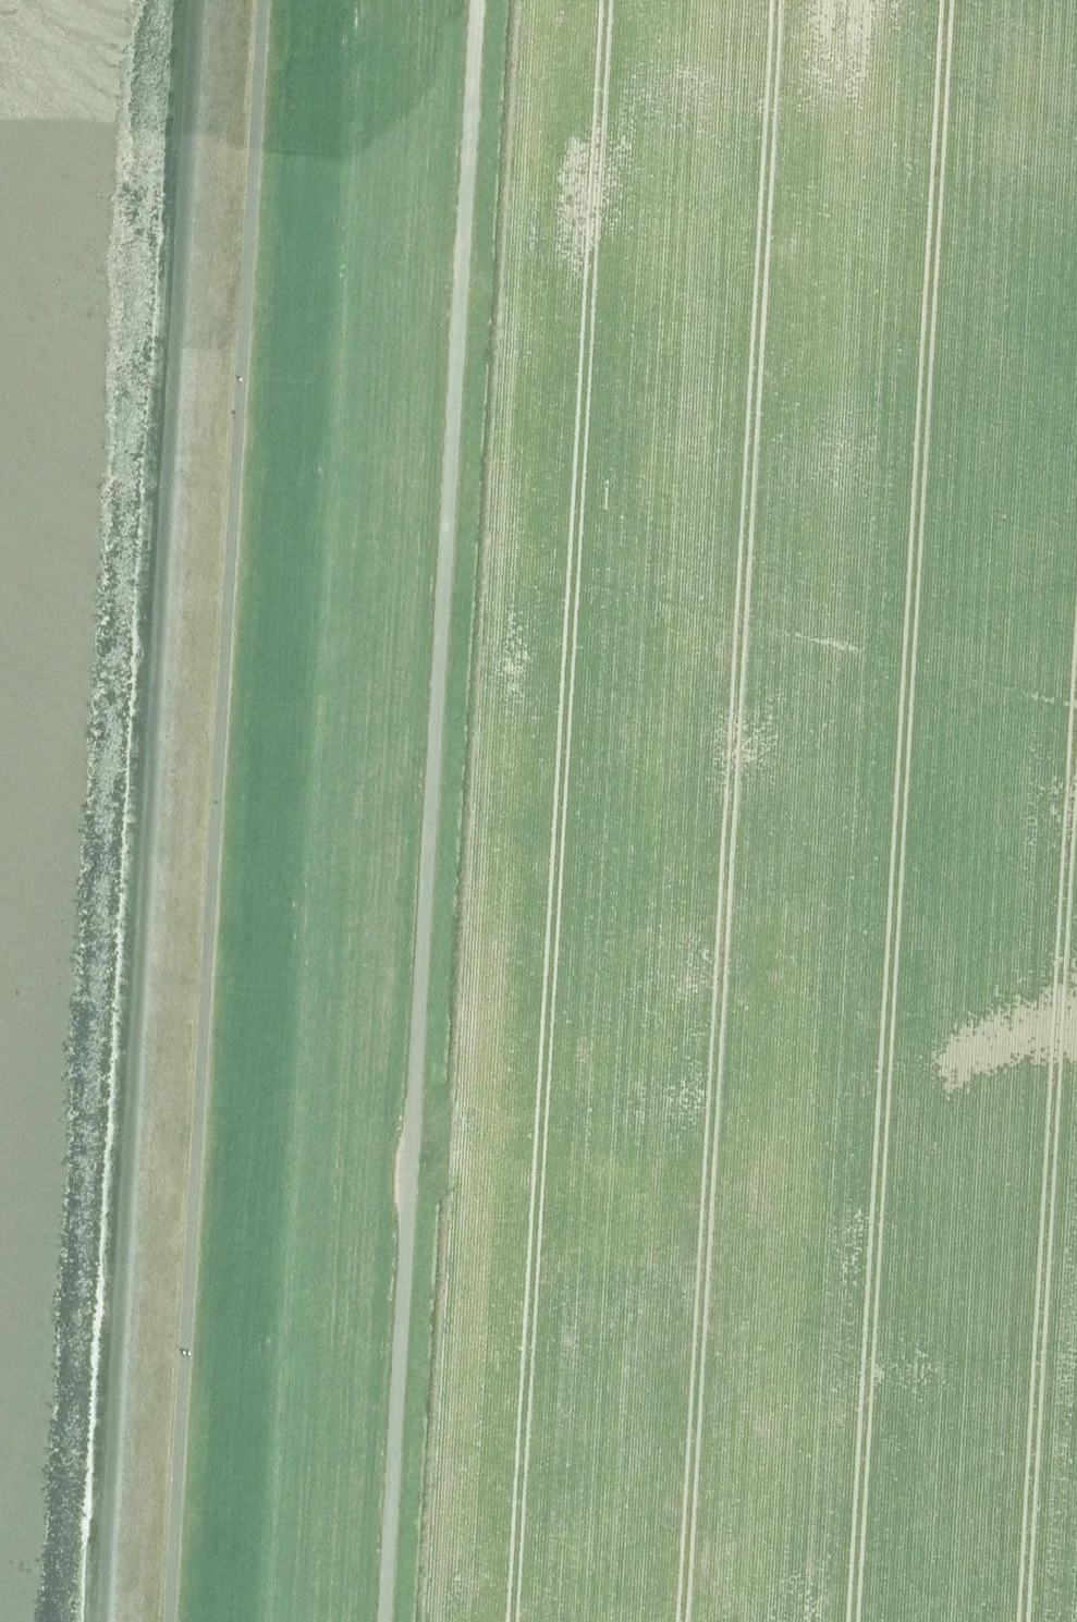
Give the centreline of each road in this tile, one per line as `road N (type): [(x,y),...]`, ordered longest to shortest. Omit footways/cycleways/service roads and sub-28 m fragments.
road 1 (tertiary): [(386,1621),(478,0)]

